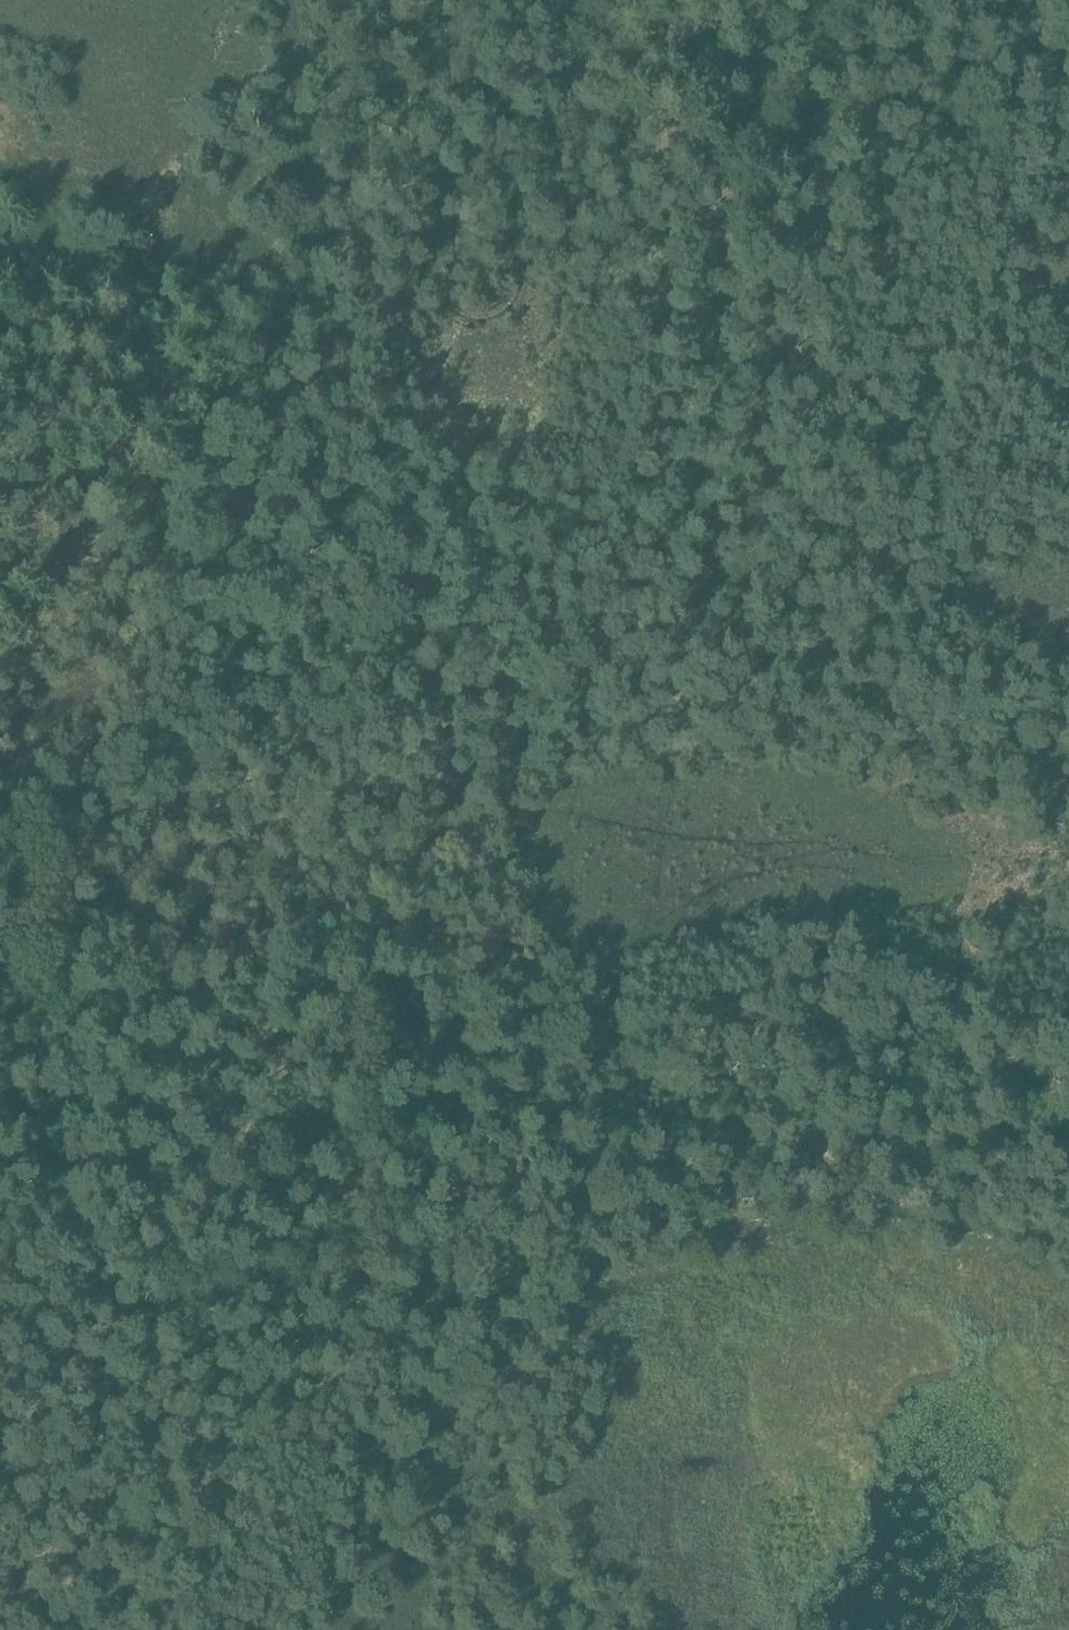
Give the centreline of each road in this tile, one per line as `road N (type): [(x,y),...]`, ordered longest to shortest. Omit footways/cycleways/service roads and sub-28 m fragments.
road 1 (track): [(302,233),(287,0)]

